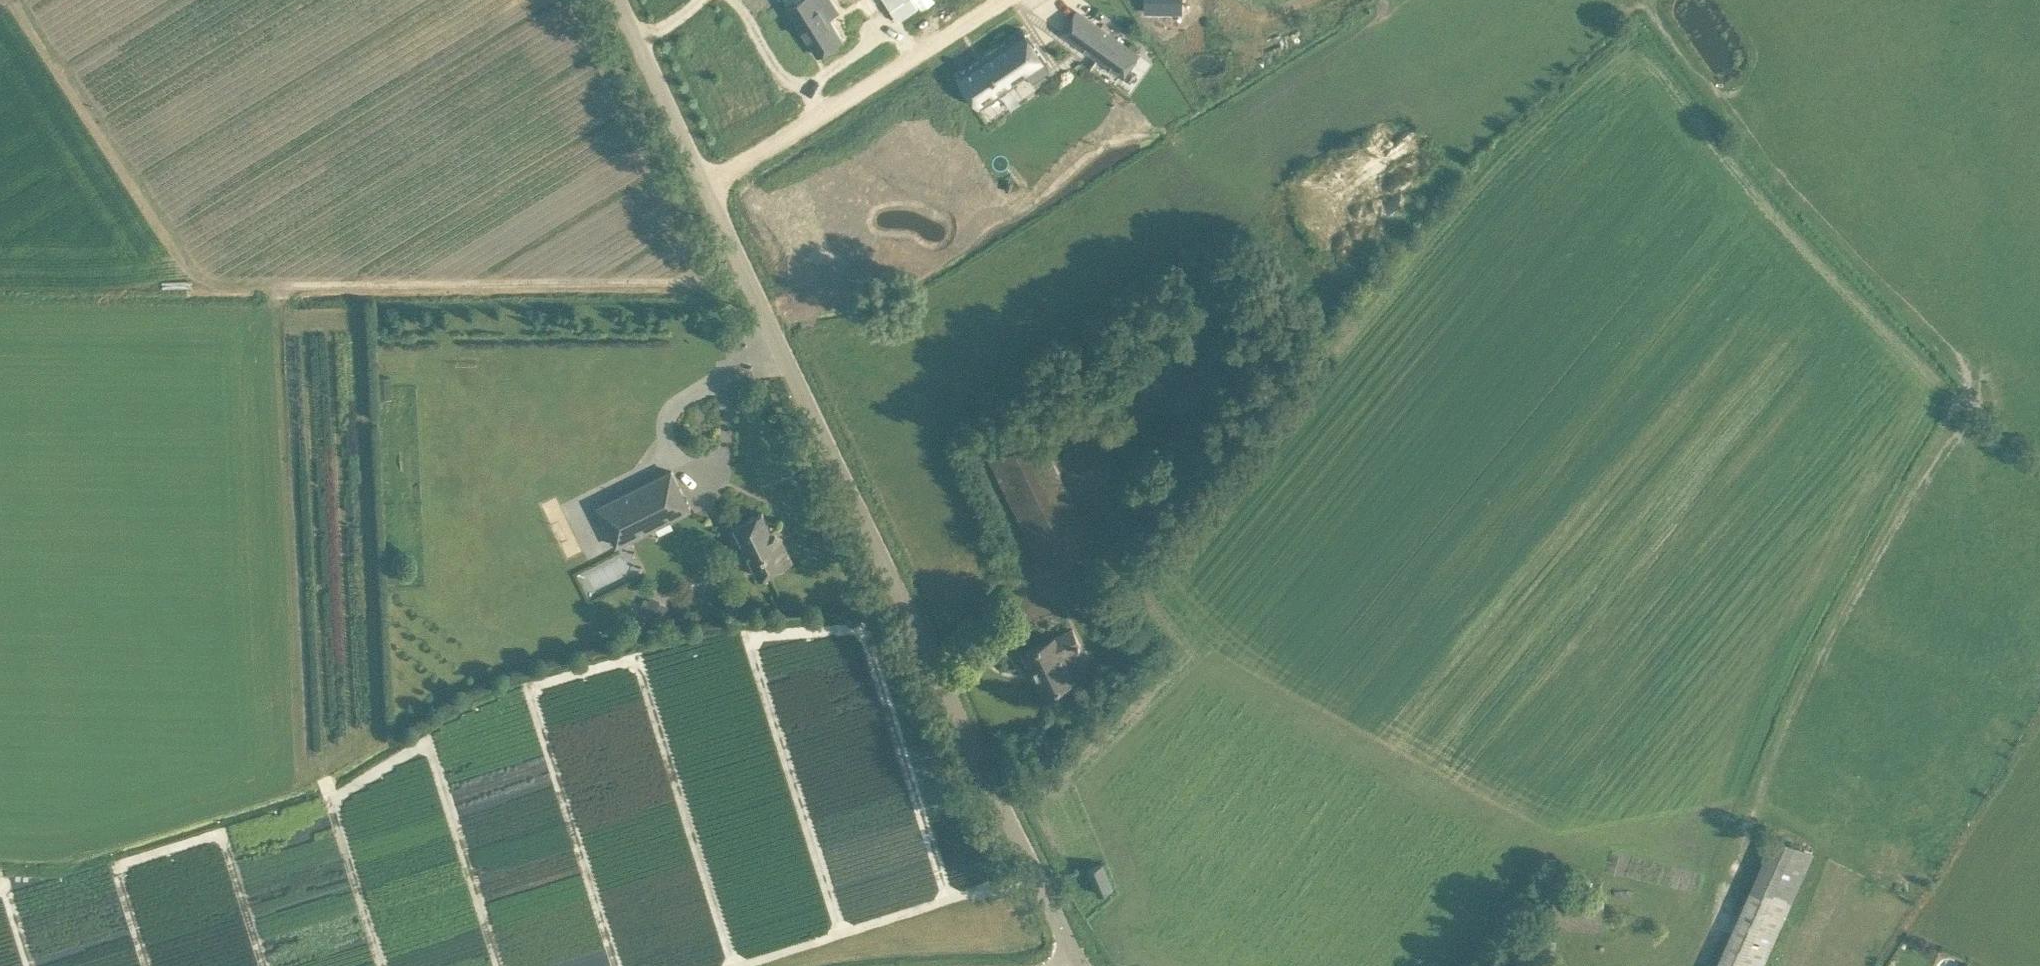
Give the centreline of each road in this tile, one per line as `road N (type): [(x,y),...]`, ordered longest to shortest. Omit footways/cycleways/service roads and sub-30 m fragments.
road 1 (unclassified): [(1079,965),(616,0)]
road 2 (track): [(1797,965),(1840,849),(1785,790),(1785,735),(1843,614),(1963,427),(1979,383)]
road 3 (track): [(750,279),(279,285)]

